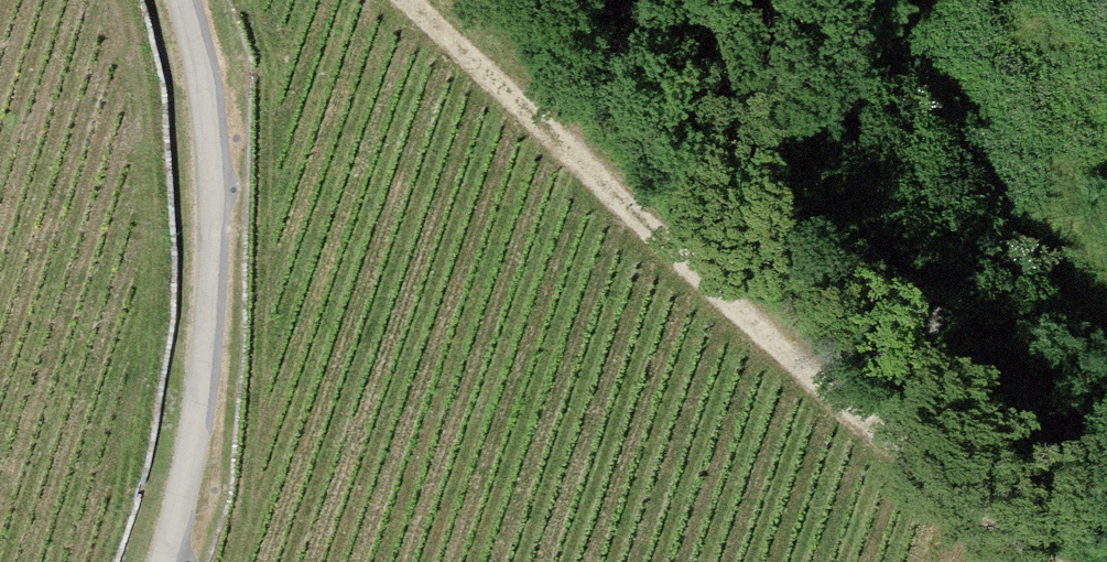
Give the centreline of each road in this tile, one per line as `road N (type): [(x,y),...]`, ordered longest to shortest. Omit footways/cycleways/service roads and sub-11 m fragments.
road 1 (track): [(358,0),(691,322),(925,501)]
road 2 (residential): [(177,0),(209,167),(203,337),(156,561)]
road 3 (track): [(956,463),(1106,561)]

